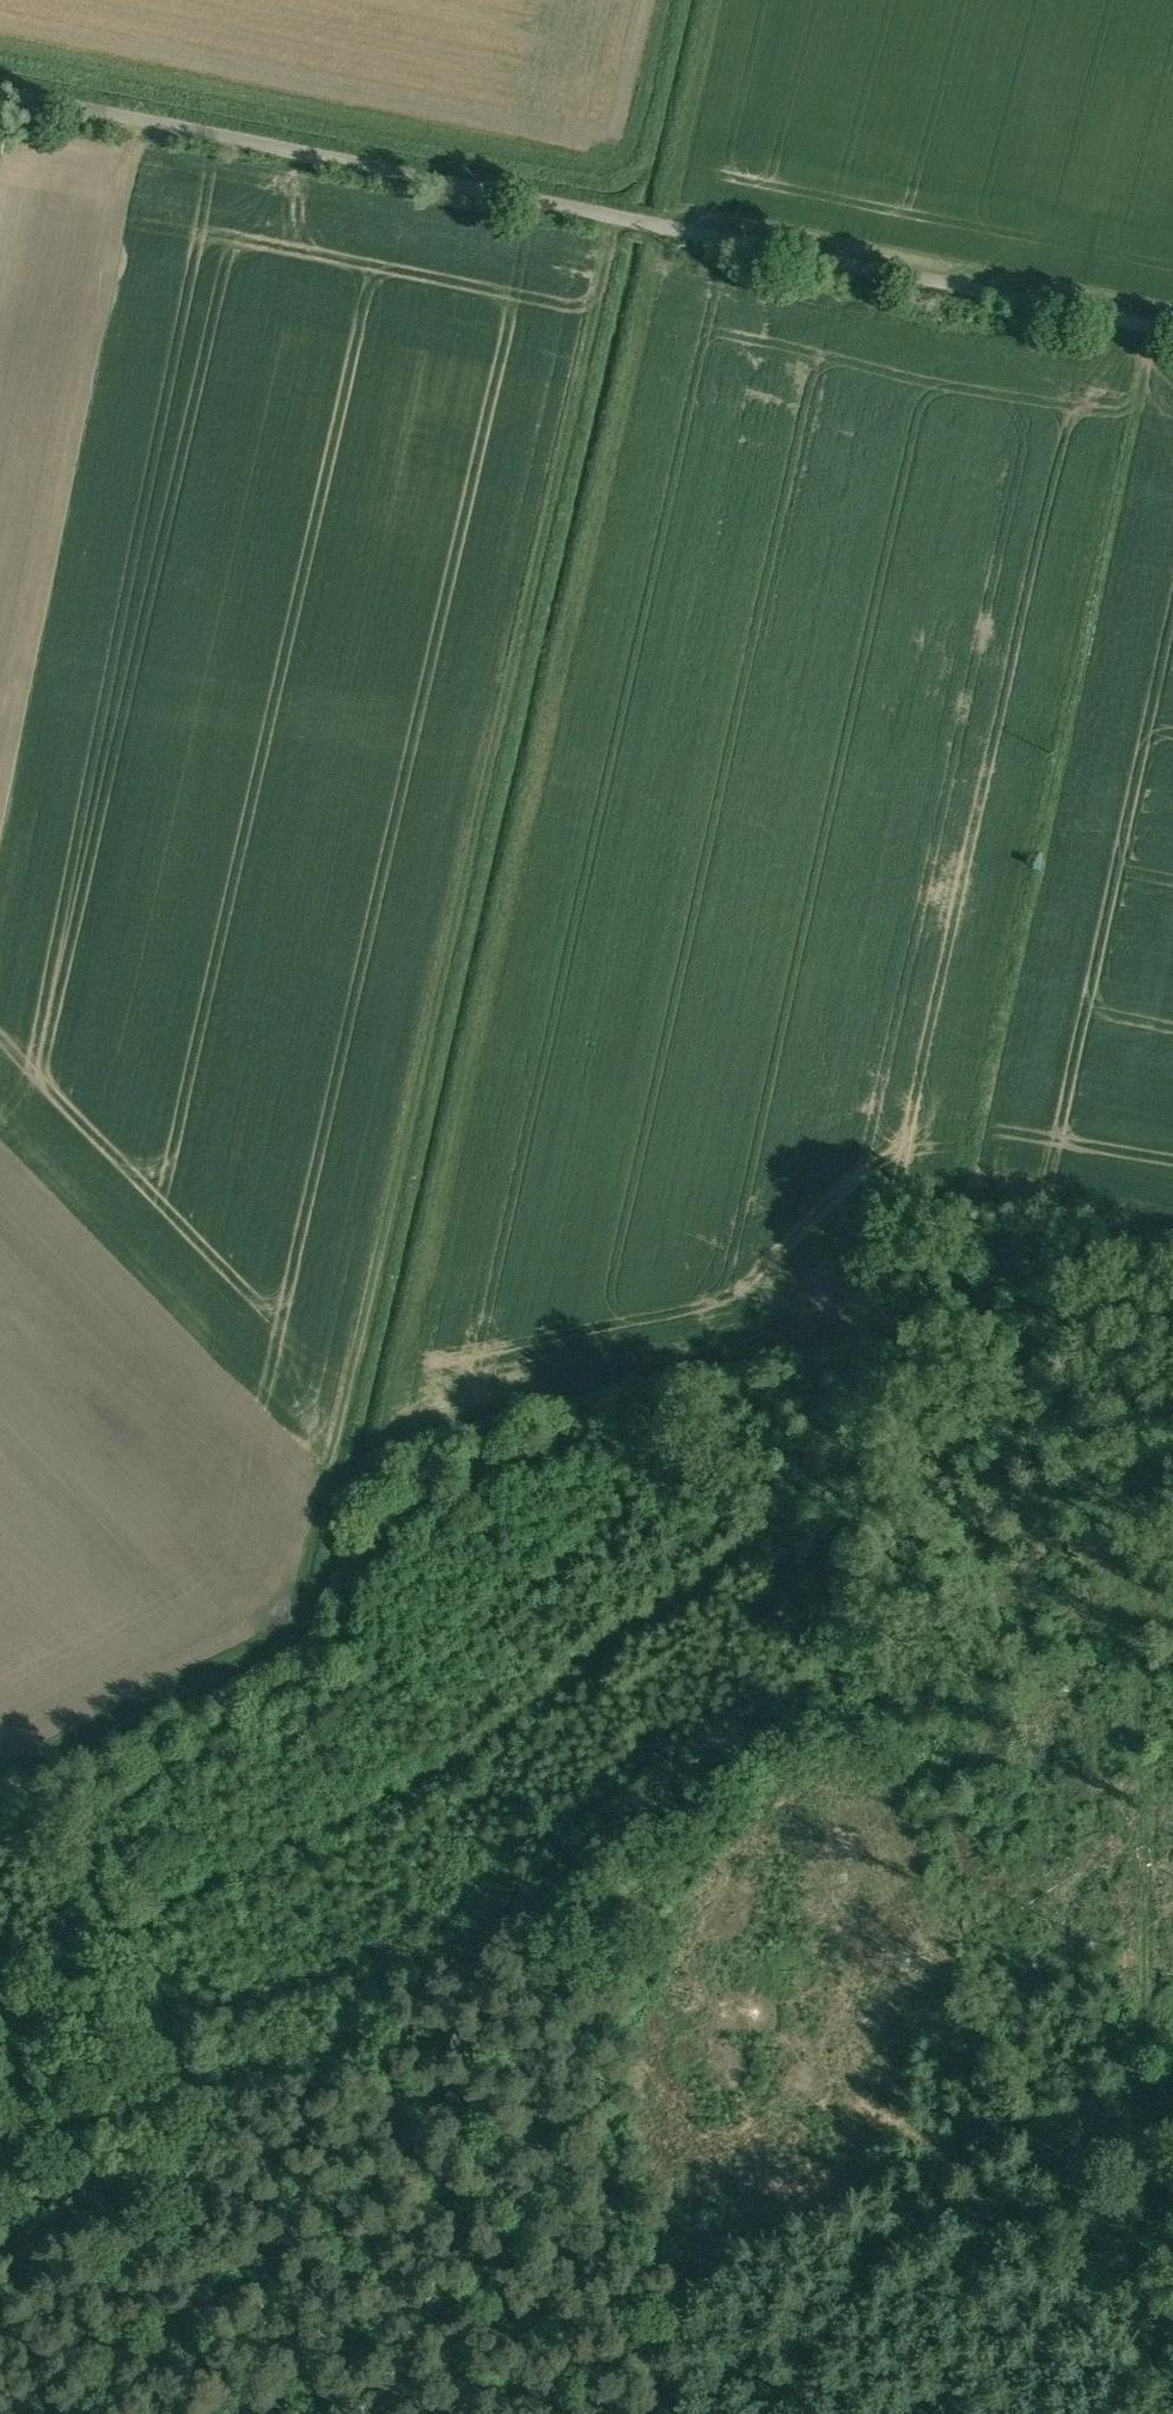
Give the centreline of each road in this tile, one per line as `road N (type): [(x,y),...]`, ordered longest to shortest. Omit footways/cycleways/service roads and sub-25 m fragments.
road 1 (track): [(1172,323),(836,260),(0,79)]

